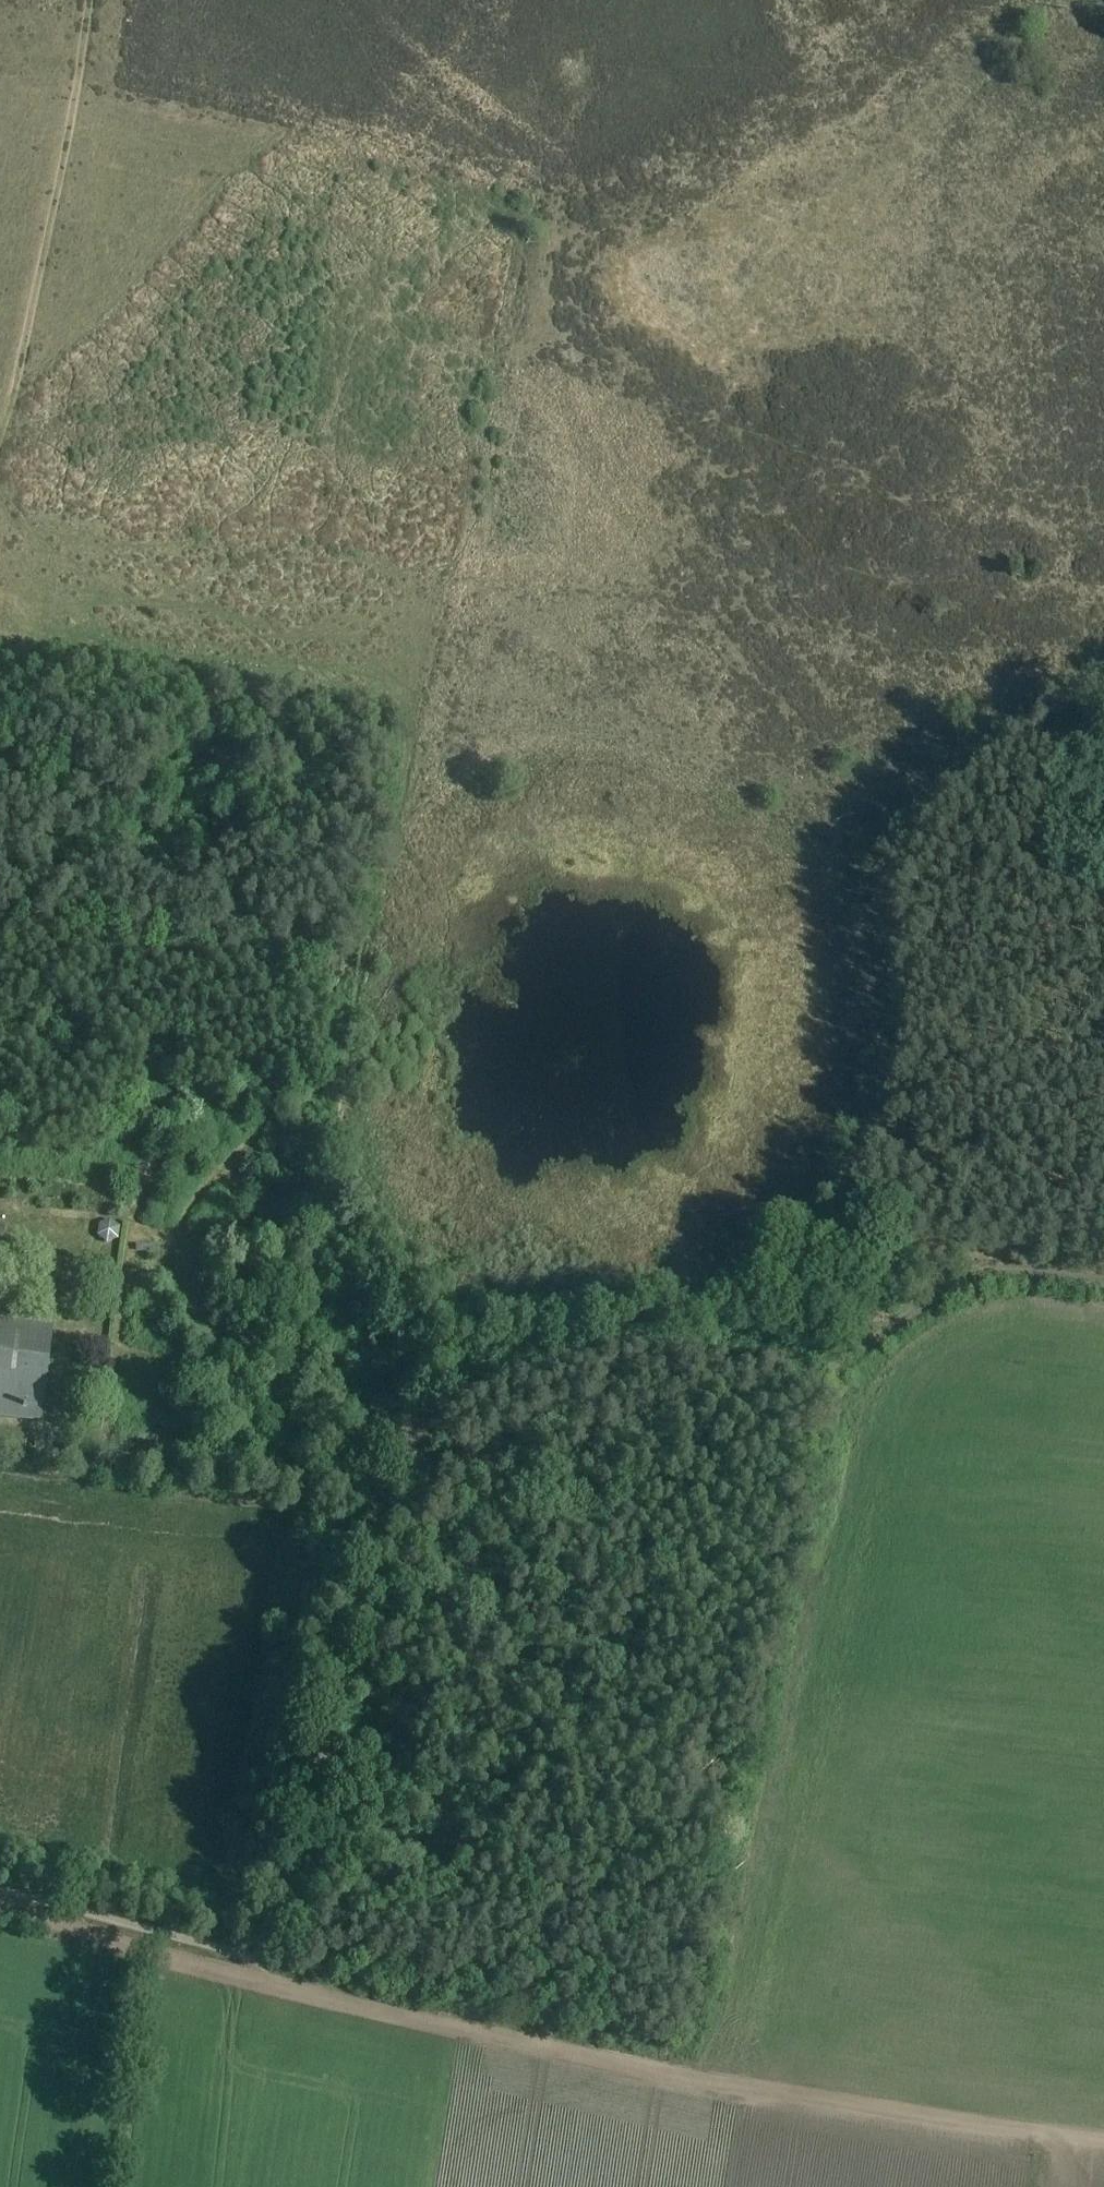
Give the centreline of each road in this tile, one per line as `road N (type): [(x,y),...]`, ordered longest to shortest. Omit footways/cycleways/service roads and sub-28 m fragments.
road 1 (track): [(1103,2144),(668,2077),(0,1911)]
road 2 (track): [(0,429),(89,0)]

